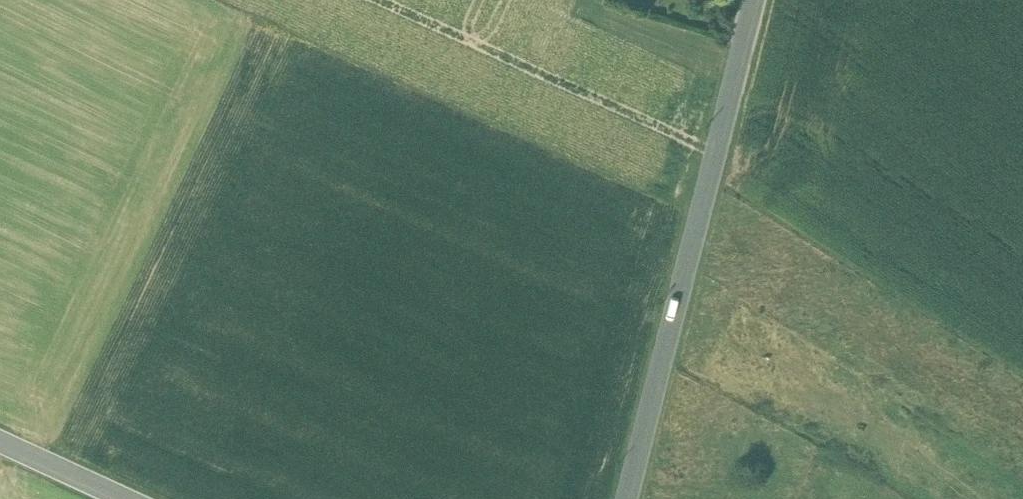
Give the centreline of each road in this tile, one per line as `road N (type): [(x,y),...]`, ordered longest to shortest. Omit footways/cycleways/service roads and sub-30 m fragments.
road 1 (unclassified): [(628,498),(761,0)]
road 2 (tertiary): [(0,441),(128,498)]

